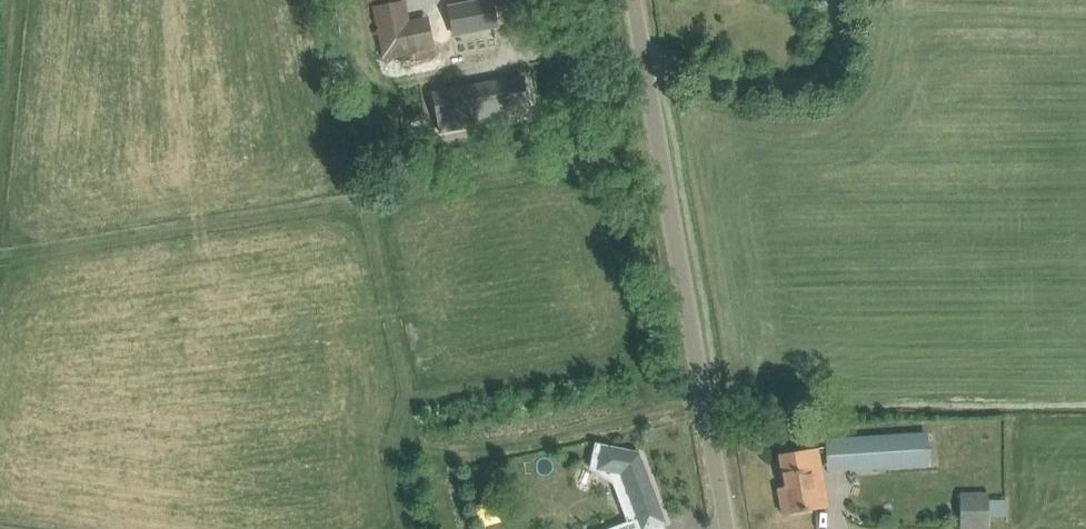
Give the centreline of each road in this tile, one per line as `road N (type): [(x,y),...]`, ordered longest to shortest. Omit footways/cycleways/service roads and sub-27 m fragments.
road 1 (unclassified): [(730,528),(640,0)]

